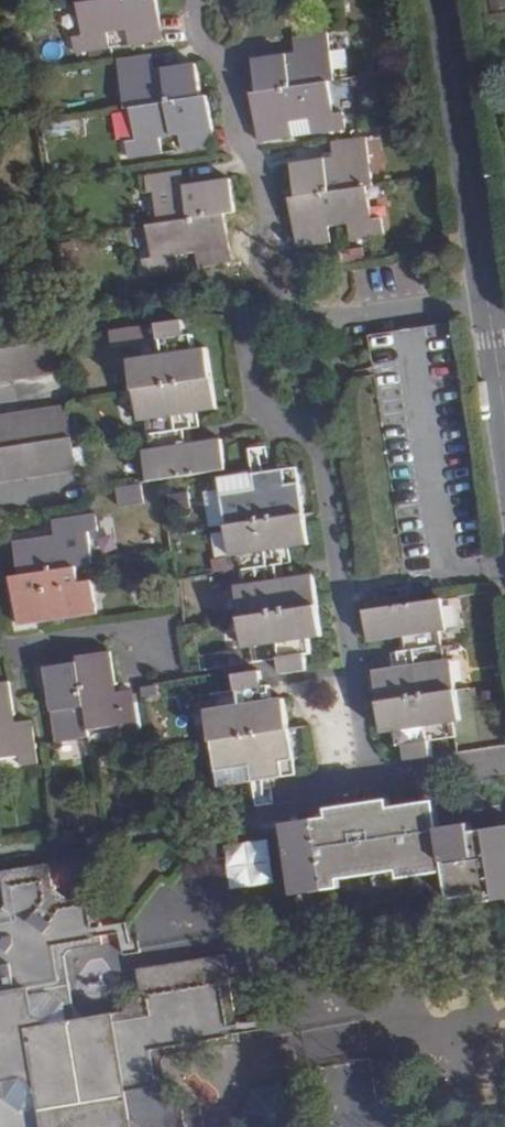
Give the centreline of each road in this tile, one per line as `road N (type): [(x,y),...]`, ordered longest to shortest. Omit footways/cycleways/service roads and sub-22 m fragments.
road 1 (residential): [(487,294),(332,316),(296,305),(271,287),(256,248),(265,193),(240,143),(220,67),(202,43),(195,0)]
road 2 (residential): [(373,785),(320,464),(251,381),(239,307)]
road 3 (residential): [(441,0),(487,294)]
road 4 (residential): [(151,653),(117,639),(22,654),(0,649)]
road 5 (residential): [(504,765),(373,785)]

